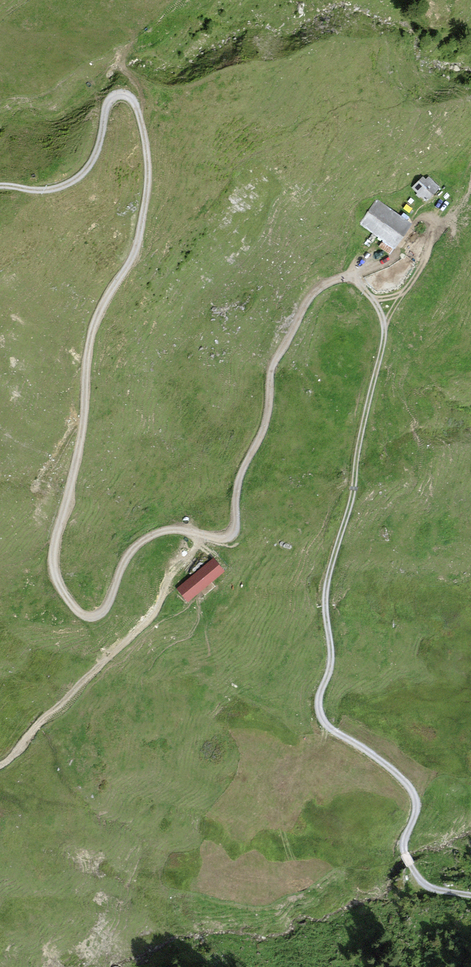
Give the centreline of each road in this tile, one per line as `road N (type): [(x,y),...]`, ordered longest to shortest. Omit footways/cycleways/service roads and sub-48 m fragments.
road 1 (track): [(470,895),(432,888),(417,875),(403,848),(416,807),(411,789),(330,728),(319,708),(331,659),(325,593),(385,332),(371,295),(351,279),(314,293),(272,366),(267,414),(238,480),(233,531),(206,536),(160,609),(0,765)]
road 2 (track): [(206,536),(165,530),(135,545),(98,615),(77,610),(52,574),(99,341),(119,296),(154,255),(169,176),(151,98),(135,95),(125,106),(113,174),(84,196),(0,195)]

